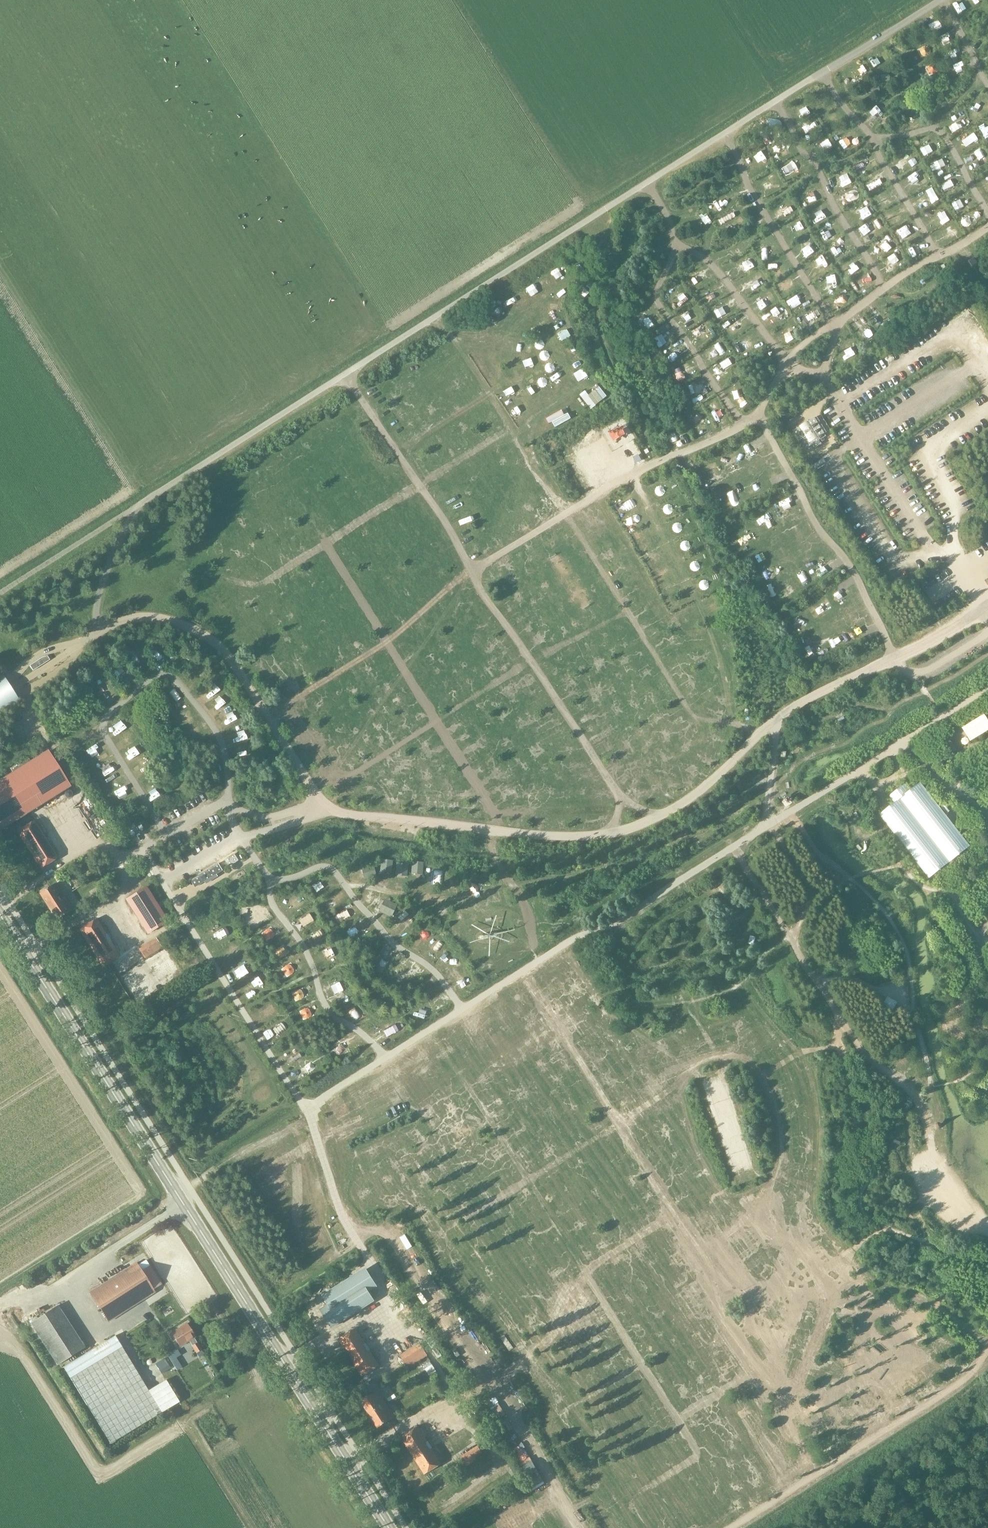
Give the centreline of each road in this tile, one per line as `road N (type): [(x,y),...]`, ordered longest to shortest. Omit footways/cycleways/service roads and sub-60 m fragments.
road 1 (secondary): [(389,1527),(0,915)]

